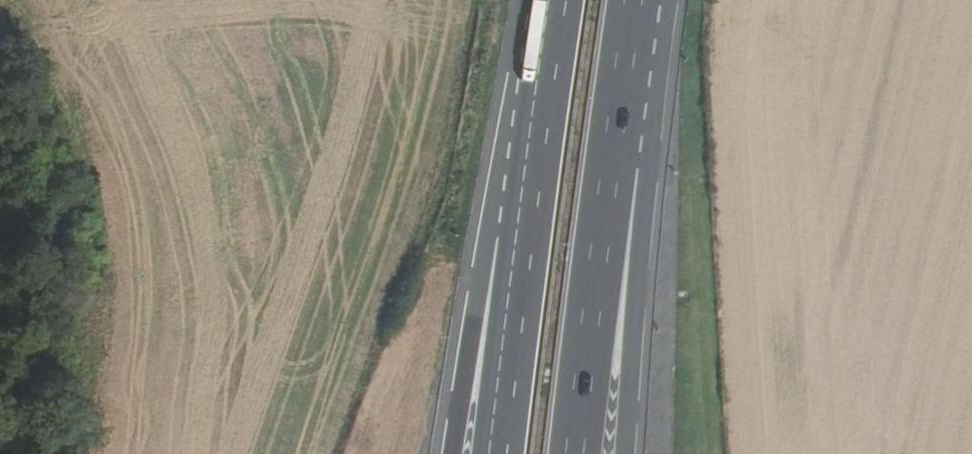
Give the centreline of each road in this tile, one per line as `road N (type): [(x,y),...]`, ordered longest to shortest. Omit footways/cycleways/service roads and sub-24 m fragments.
road 1 (motorway): [(629,453),(649,165),(619,151)]
road 2 (motorway): [(569,453),(619,151)]
road 3 (motorway): [(556,0),(519,233)]
road 4 (motorway): [(519,233),(481,295),(448,453)]
road 5 (motorway): [(519,233),(501,453)]
road 6 (motorway): [(619,151),(644,0)]

